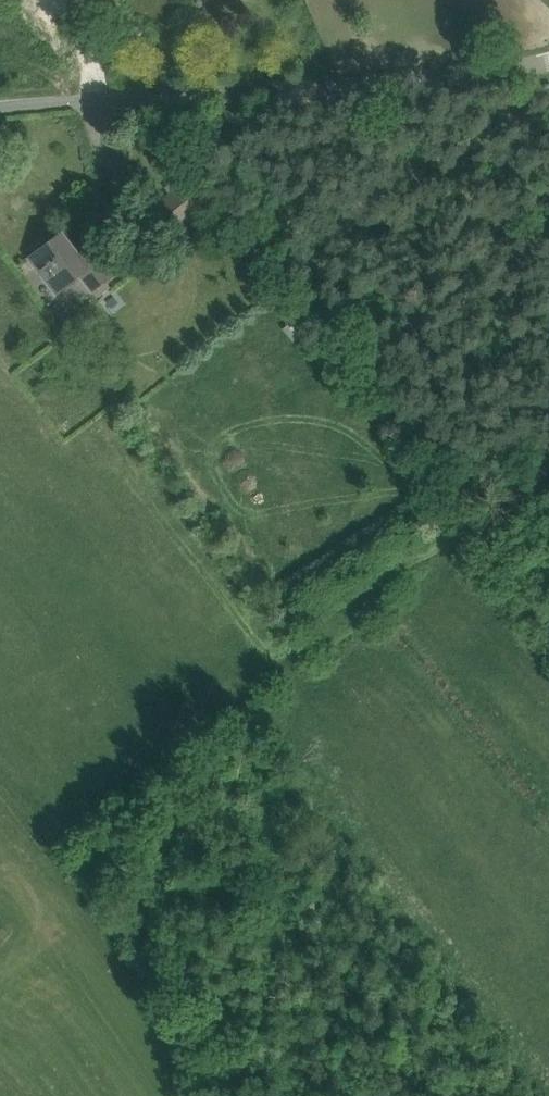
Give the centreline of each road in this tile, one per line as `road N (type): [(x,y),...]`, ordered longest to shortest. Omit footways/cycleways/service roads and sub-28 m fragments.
road 1 (unclassified): [(0,110),(296,91),(548,60)]

